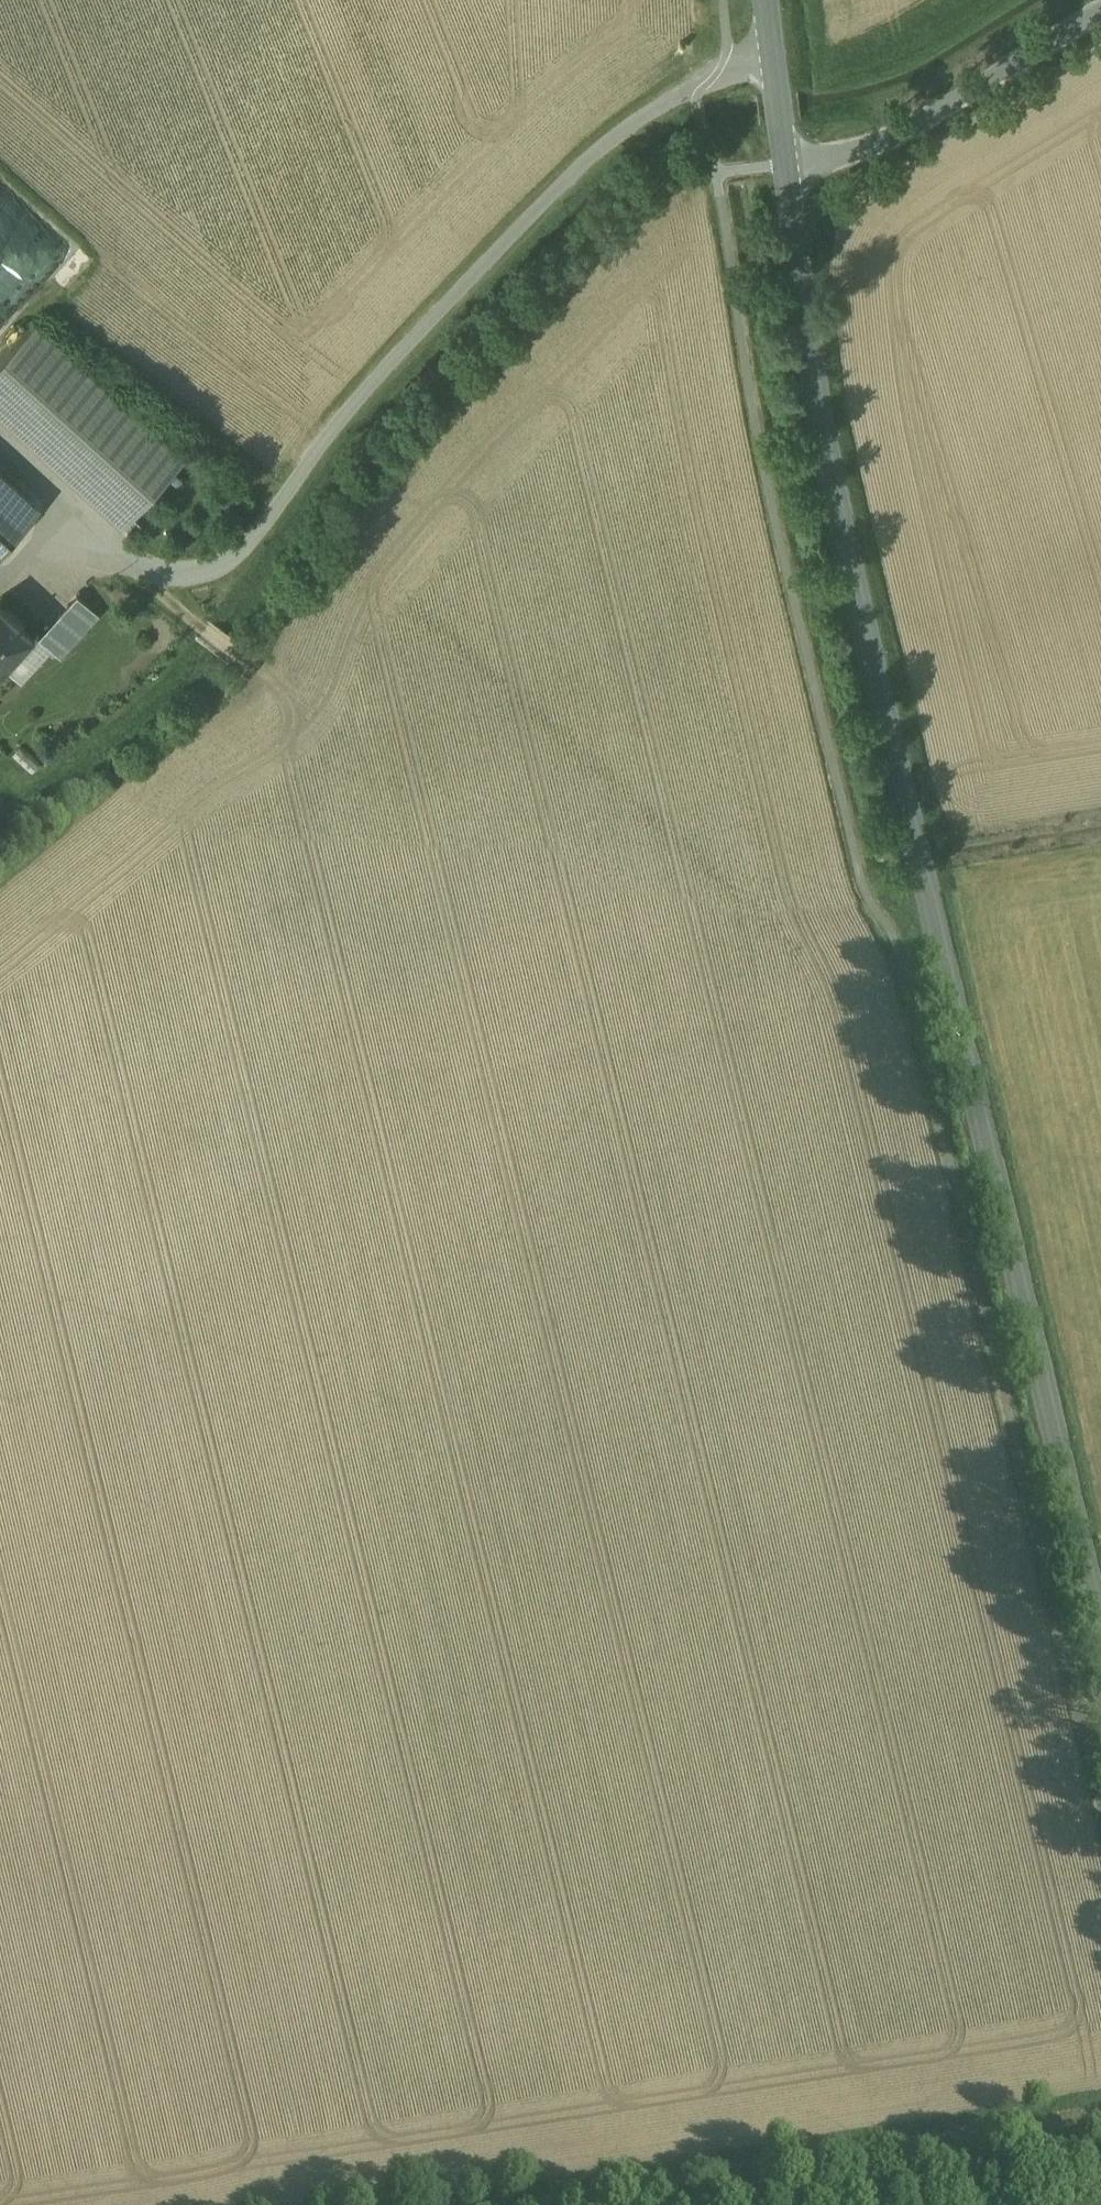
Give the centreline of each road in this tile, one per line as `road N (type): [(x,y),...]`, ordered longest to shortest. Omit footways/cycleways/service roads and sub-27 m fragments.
road 1 (unclassified): [(1100,1591),(860,593),(805,298),(790,164)]
road 2 (unclassified): [(1100,11),(906,133),(790,164)]
road 3 (unclassified): [(790,164),(769,0)]

